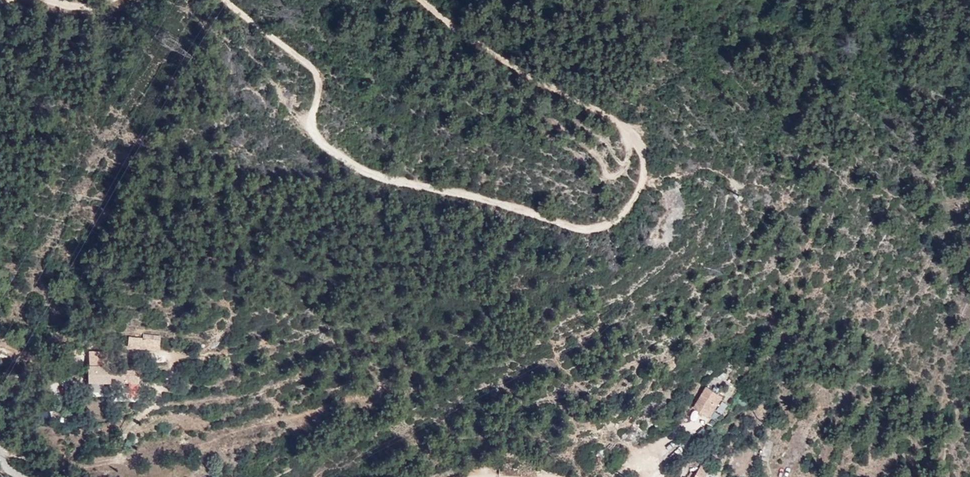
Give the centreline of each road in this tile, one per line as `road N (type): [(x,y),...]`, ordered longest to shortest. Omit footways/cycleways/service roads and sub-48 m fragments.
road 1 (track): [(226,0),(313,65),(321,87),(308,126),(325,150),(380,180),(586,230),(615,215),(638,190),(645,156),(624,128),(524,73),(424,0)]

